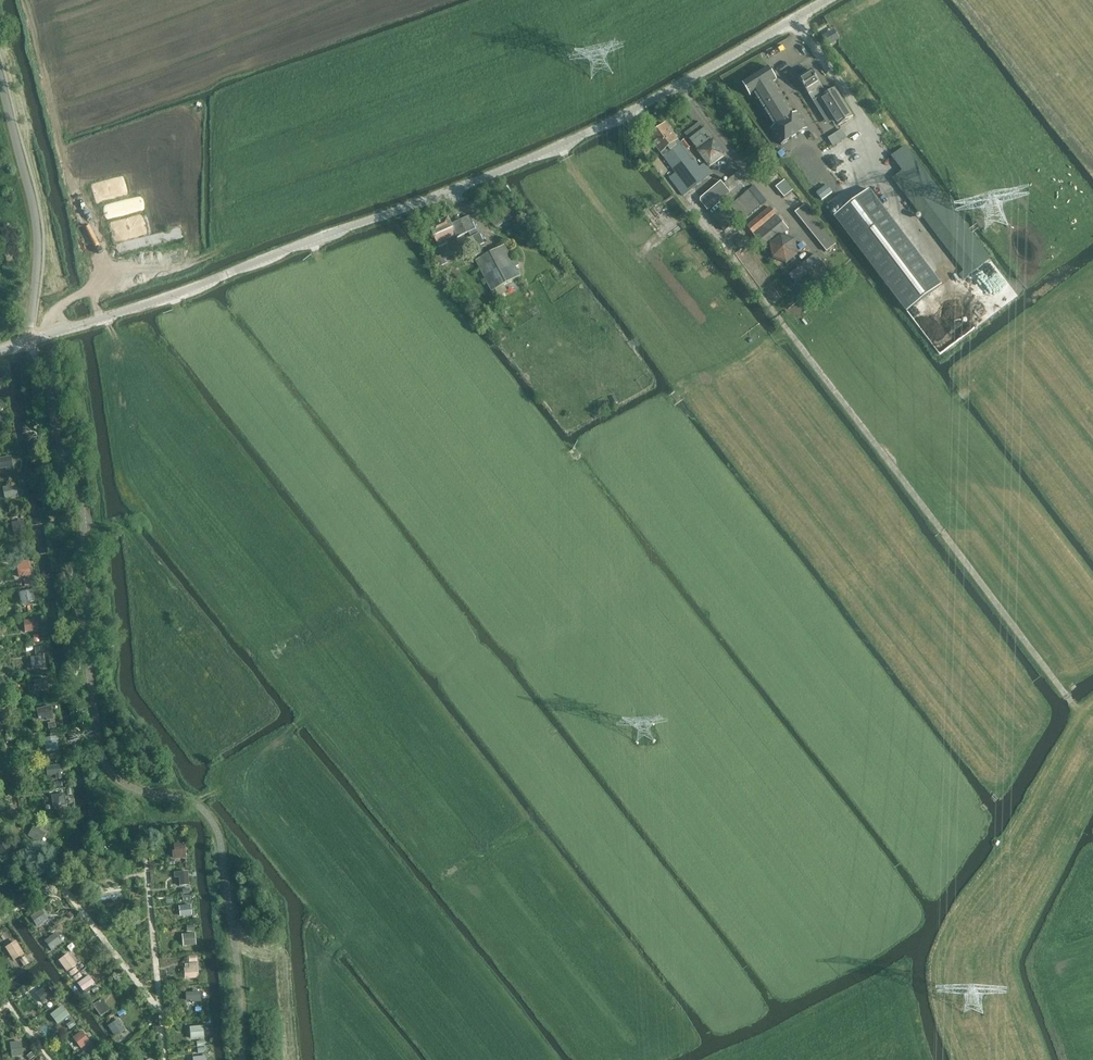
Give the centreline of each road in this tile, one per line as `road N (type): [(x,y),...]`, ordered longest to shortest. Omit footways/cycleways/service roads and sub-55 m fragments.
road 1 (tertiary): [(0,352),(109,319),(529,163),(830,0)]
road 2 (track): [(777,317),(1072,702)]
road 3 (track): [(22,0),(94,293),(66,304),(58,332)]
road 4 (track): [(787,330),(745,365),(723,360),(579,180),(562,145)]
road 5 (track): [(1092,748),(1018,875),(997,928),(996,986),(1021,1059)]
road 6 (track): [(1074,1059),(1050,955),(1092,872)]

